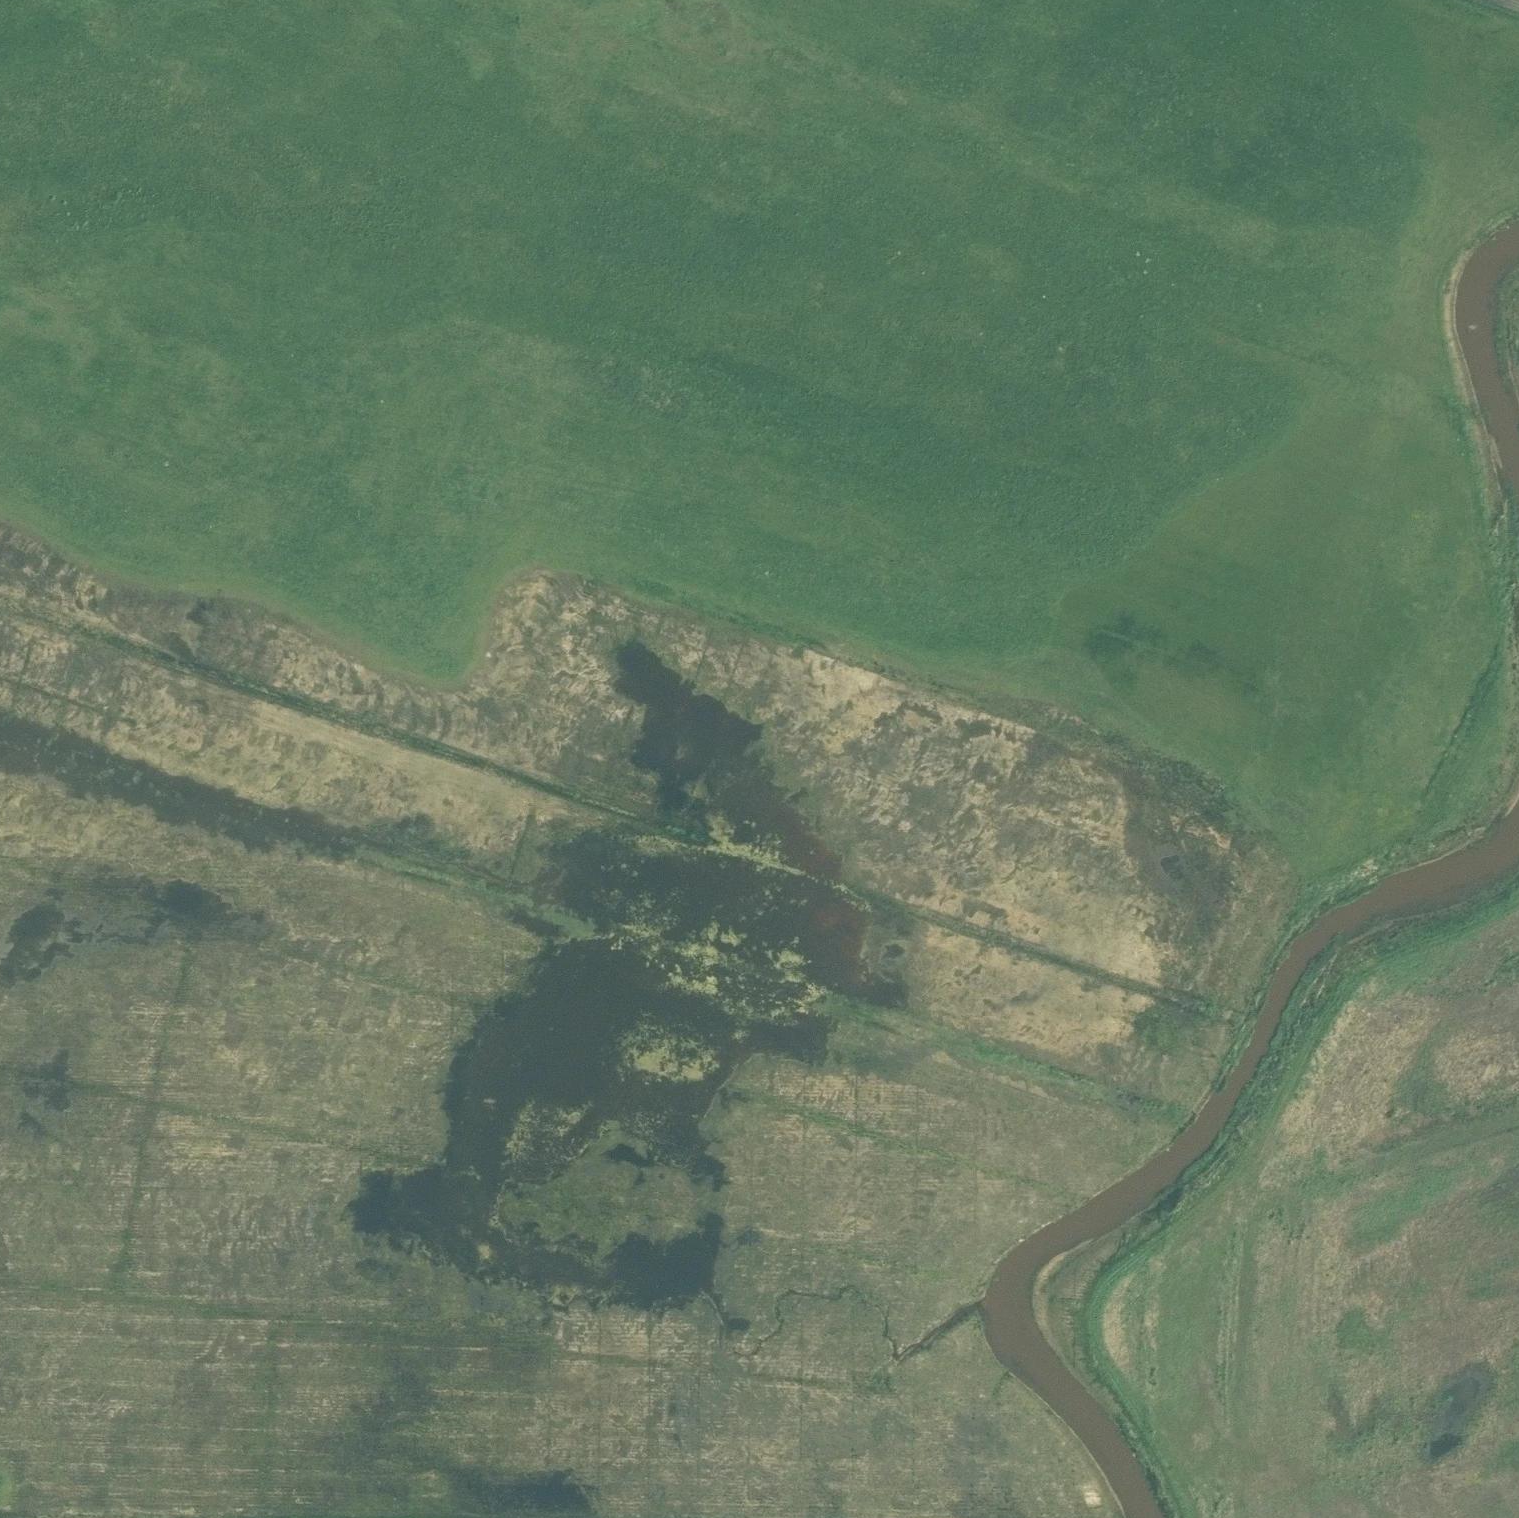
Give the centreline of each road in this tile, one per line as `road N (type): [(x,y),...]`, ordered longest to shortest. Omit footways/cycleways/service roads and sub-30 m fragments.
road 1 (track): [(1191,1517),(1131,1394),(1097,1346),(1094,1320),(1116,1277),(1244,1167),(1343,1005),(1391,967),(1518,902)]

